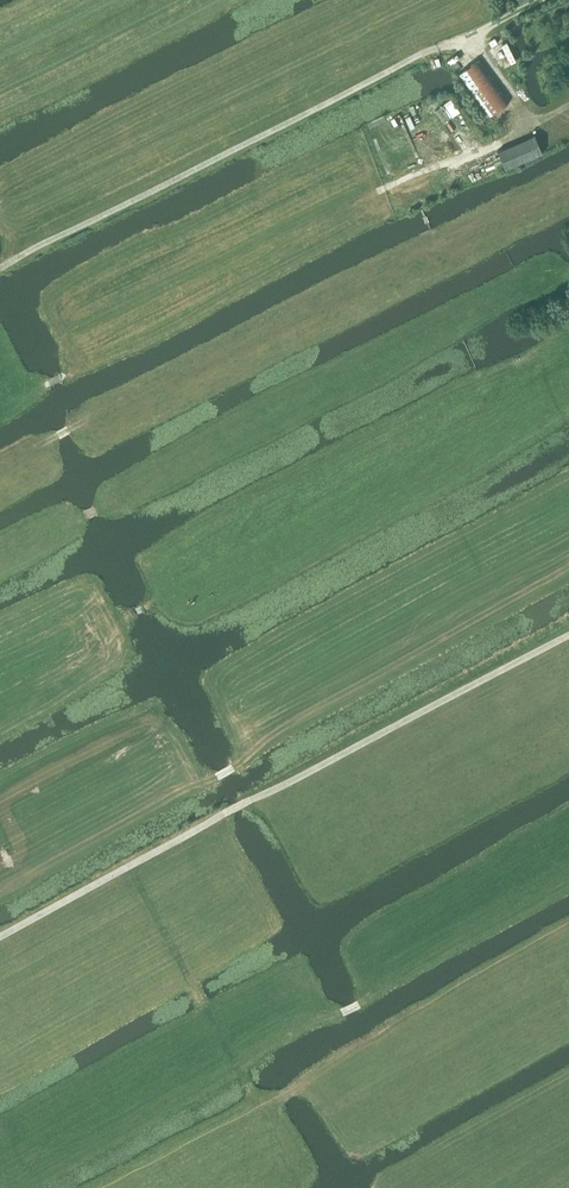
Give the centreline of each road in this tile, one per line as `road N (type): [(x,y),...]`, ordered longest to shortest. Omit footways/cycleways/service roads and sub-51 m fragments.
road 1 (track): [(568,635),(0,937)]
road 2 (track): [(534,121),(470,49),(429,49),(0,268)]

